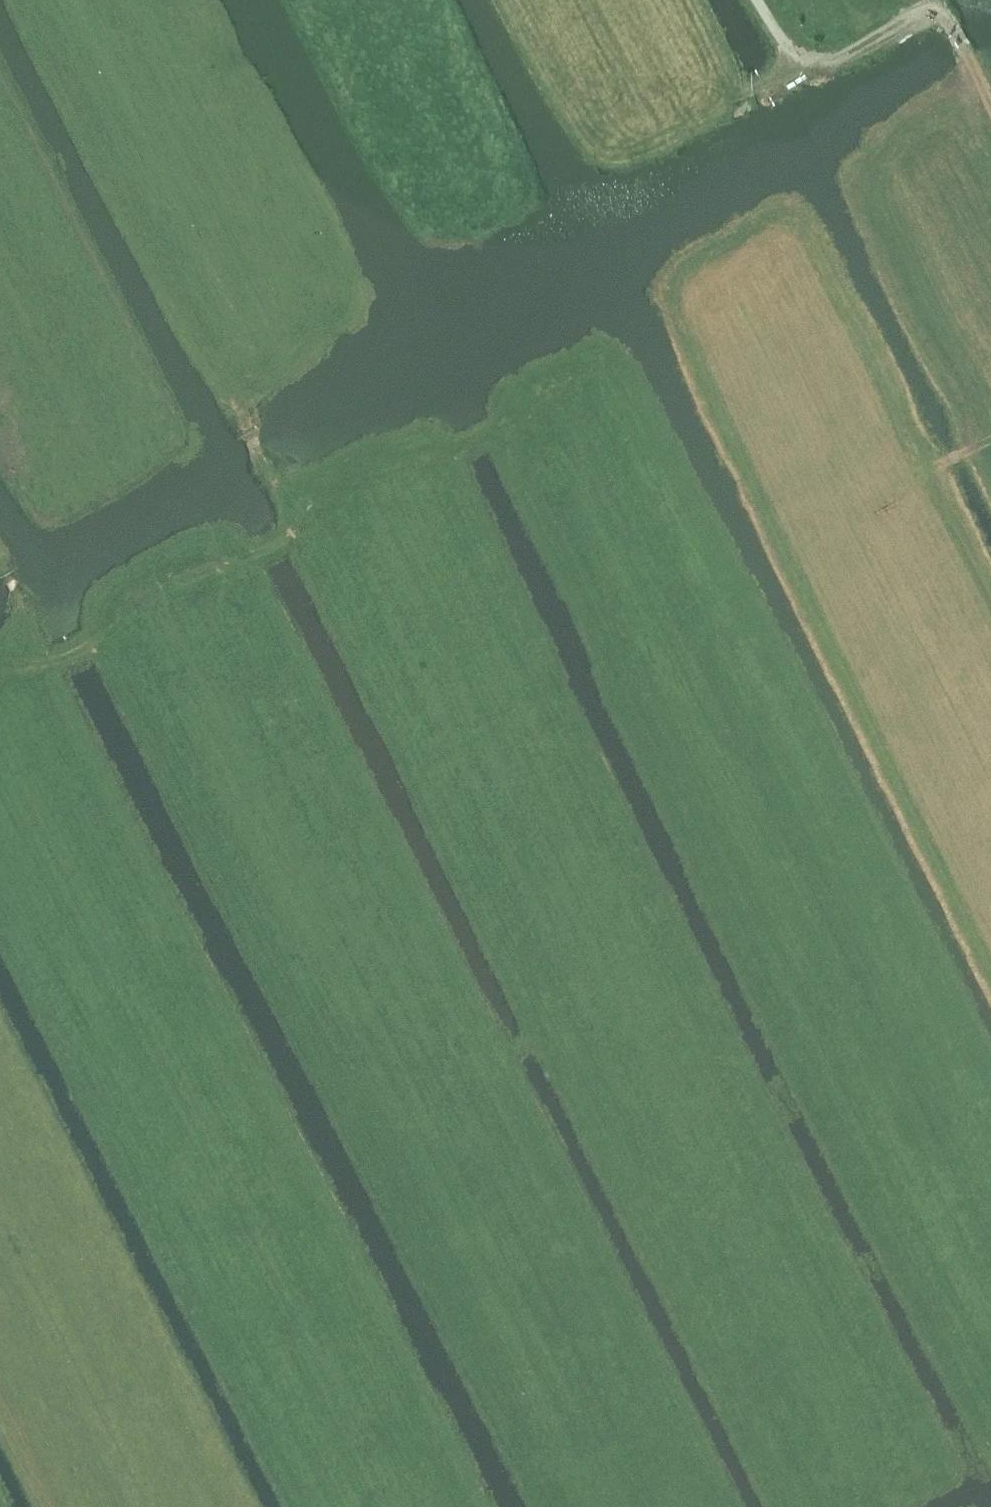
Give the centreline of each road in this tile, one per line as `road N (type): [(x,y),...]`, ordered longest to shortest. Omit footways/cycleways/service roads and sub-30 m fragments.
road 1 (track): [(758,0),(785,46),(834,64),(912,18),(943,15),(990,110)]

